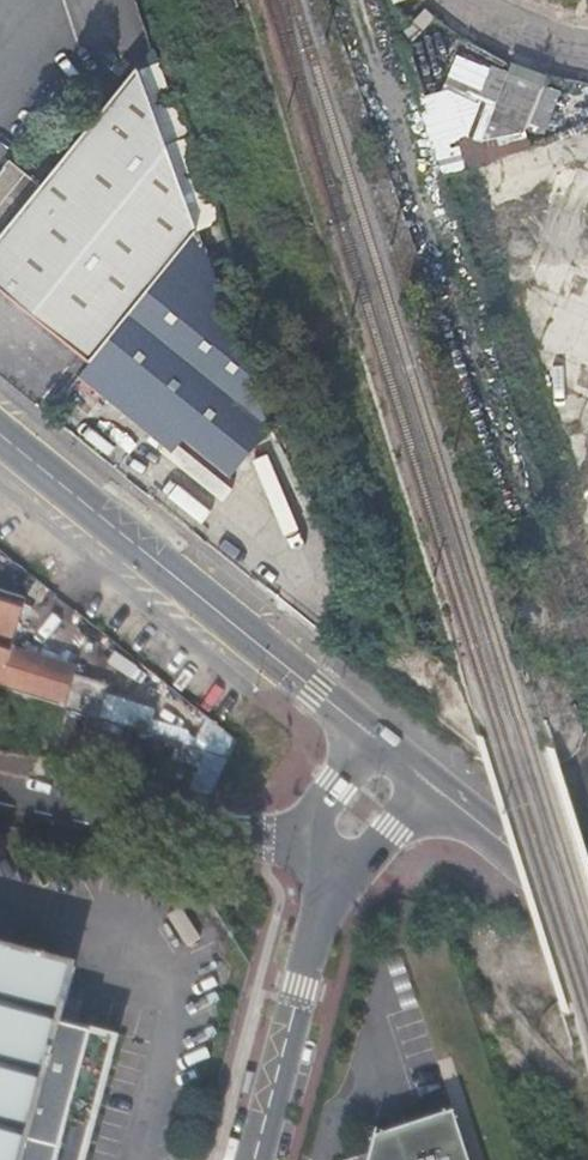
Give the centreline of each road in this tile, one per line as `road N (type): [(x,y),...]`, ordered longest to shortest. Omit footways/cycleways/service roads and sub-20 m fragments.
road 1 (secondary): [(370,734),(0,437)]
road 2 (residential): [(325,862),(261,839),(0,784)]
road 3 (residential): [(254,1159),(316,935),(325,862)]
road 4 (secondary): [(587,905),(439,792)]
road 5 (residential): [(370,734),(333,783),(316,825),(325,862)]
road 6 (residential): [(325,862),(376,847),(439,792)]
road 7 (unclassified): [(587,49),(527,37),(463,0)]

